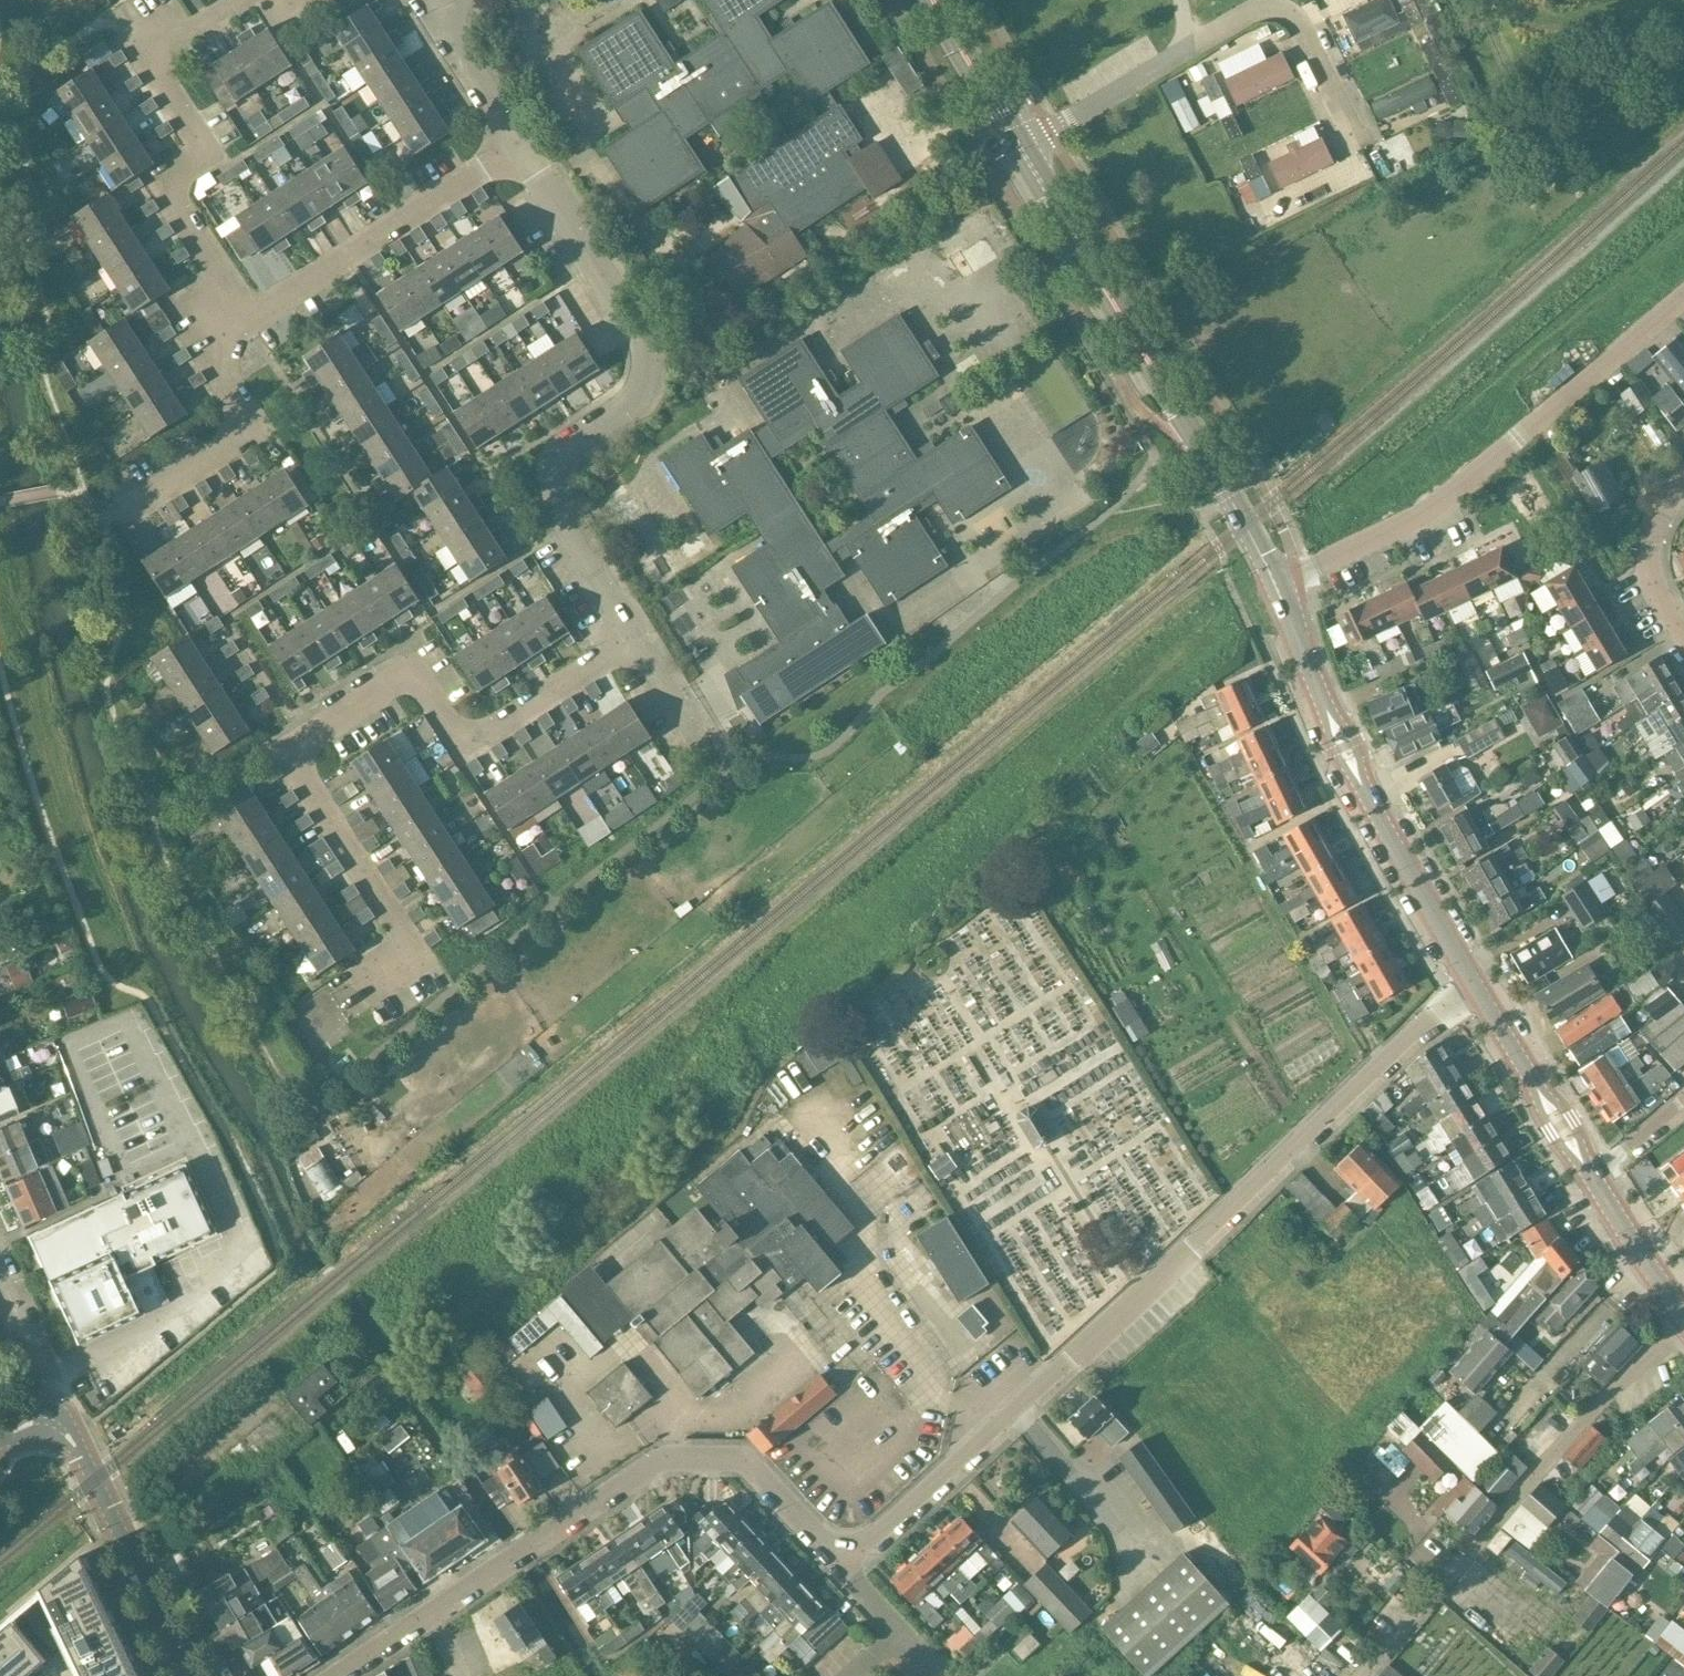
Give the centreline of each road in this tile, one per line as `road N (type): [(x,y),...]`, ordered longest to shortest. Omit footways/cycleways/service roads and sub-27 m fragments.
road 1 (residential): [(825,1545),(849,1550),(869,1540),(1142,1293),(1470,976)]
road 2 (residential): [(352,988),(401,955),(406,936),(300,770),(300,746),(407,680),(421,685),(455,734),(478,738),(636,640)]
road 3 (residential): [(636,640),(569,525),(558,479),(574,449),(629,406),(649,379),(641,337),(518,143)]
road 4 (tertiary): [(1278,585),(1020,147)]
road 5 (residential): [(1683,297),(1424,516),(1278,585)]
road 6 (residential): [(1362,1675),(1683,1316)]
road 7 (residential): [(1360,148),(1303,28),(1266,8),(1020,147)]
road 8 (tertiary): [(1470,976),(1333,721),(1278,585)]
road 9 (residential): [(255,308),(183,197),(173,173),(203,138),(164,74),(167,45),(239,0)]
road 10 (residential): [(255,308),(518,143)]
road 11 (tertiary): [(189,1675),(56,1406)]
road 12 (residential): [(115,516),(245,433),(228,354),(237,321),(255,308)]
road 13 (residential): [(339,1675),(536,1543)]
road 14 (tertiary): [(1594,1170),(1470,976)]
road 15 (residential): [(650,1465),(681,1457),(744,1461),(825,1545)]
road 16 (residential): [(1683,641),(1650,562),(1655,531),(1683,481)]
road 17 (tertiary): [(1020,147),(932,0)]
road 18 (tertiary): [(1683,1316),(1594,1170)]
road 19 (residential): [(518,143),(434,7)]
road 20 (residential): [(56,1406),(0,1264)]
road 21 (residential): [(650,1465),(536,1543)]

